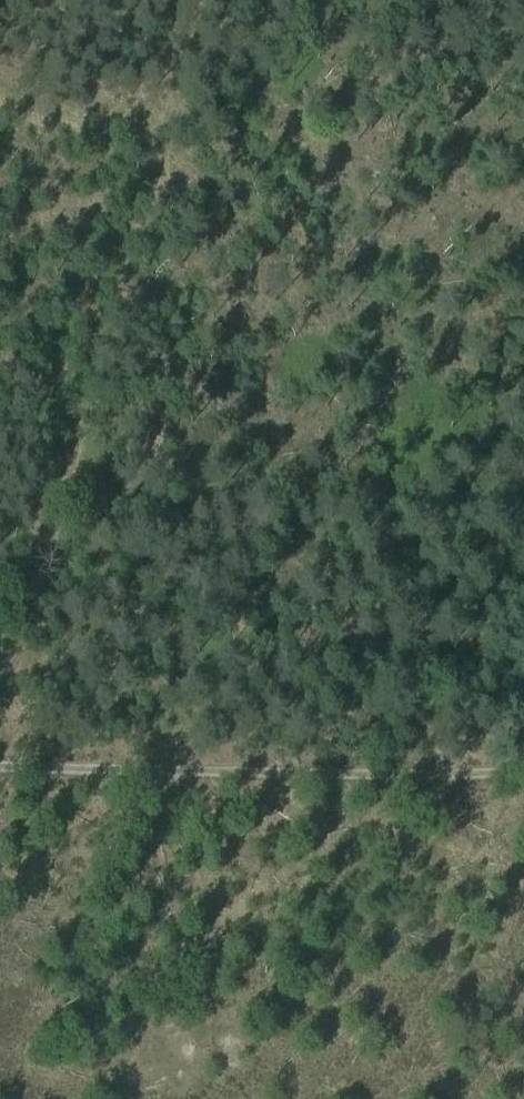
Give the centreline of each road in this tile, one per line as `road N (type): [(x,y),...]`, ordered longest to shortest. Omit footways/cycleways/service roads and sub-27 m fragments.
road 1 (track): [(206,0),(0,744)]
road 2 (track): [(171,117),(0,97)]

